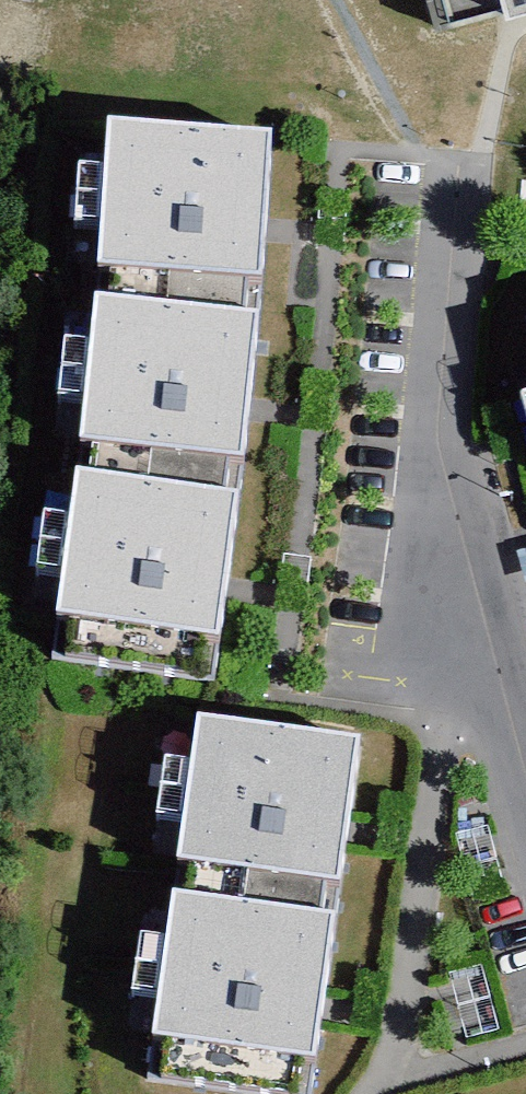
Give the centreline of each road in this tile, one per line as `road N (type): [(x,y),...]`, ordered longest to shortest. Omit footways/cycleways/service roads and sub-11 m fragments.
road 1 (secondary): [(163,0),(175,530),(120,1093)]
road 2 (residential): [(449,218),(432,429),(525,770)]

